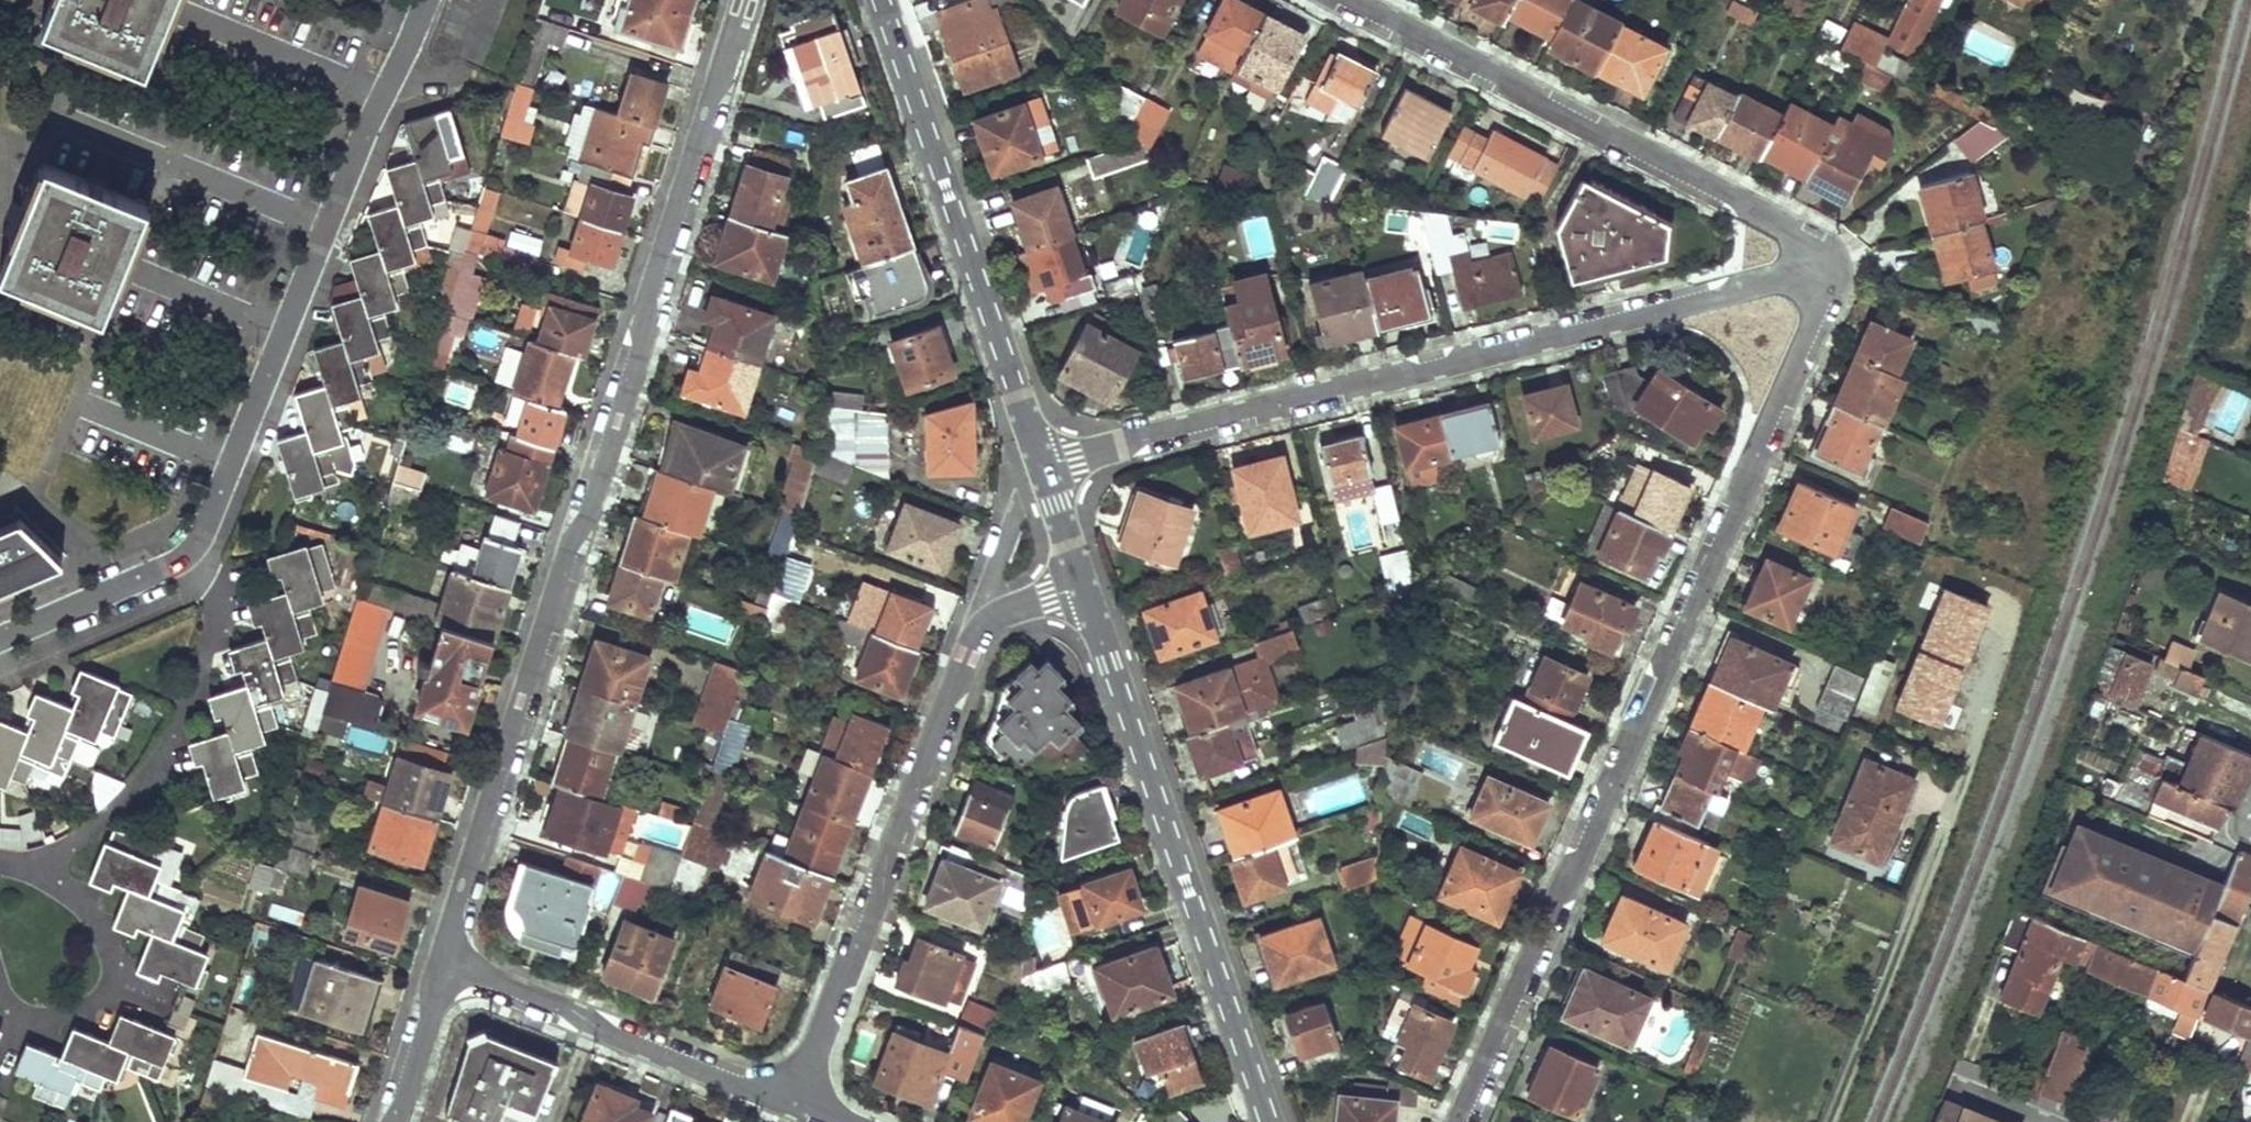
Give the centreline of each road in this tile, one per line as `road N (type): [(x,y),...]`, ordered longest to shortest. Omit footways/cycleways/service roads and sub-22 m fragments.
road 1 (residential): [(442,964),(749,0)]
road 2 (residential): [(1460,1121),(1763,443),(1794,350),(1795,289)]
road 3 (residential): [(427,0),(365,131),(205,529),(179,561),(0,640)]
road 4 (residential): [(1795,289),(1666,307),(1044,467)]
road 5 (residential): [(799,1105),(969,659),(989,627),(1009,614),(1085,587)]
road 6 (tertiary): [(1085,587),(1269,1121)]
road 7 (residential): [(1795,289),(1773,230),(1741,203),(1349,0)]
road 8 (tertiary): [(881,0),(1044,467)]
road 9 (residential): [(442,964),(799,1105)]
road 10 (residential): [(390,1121),(442,964)]
road 11 (tertiary): [(1044,467),(1085,587)]

